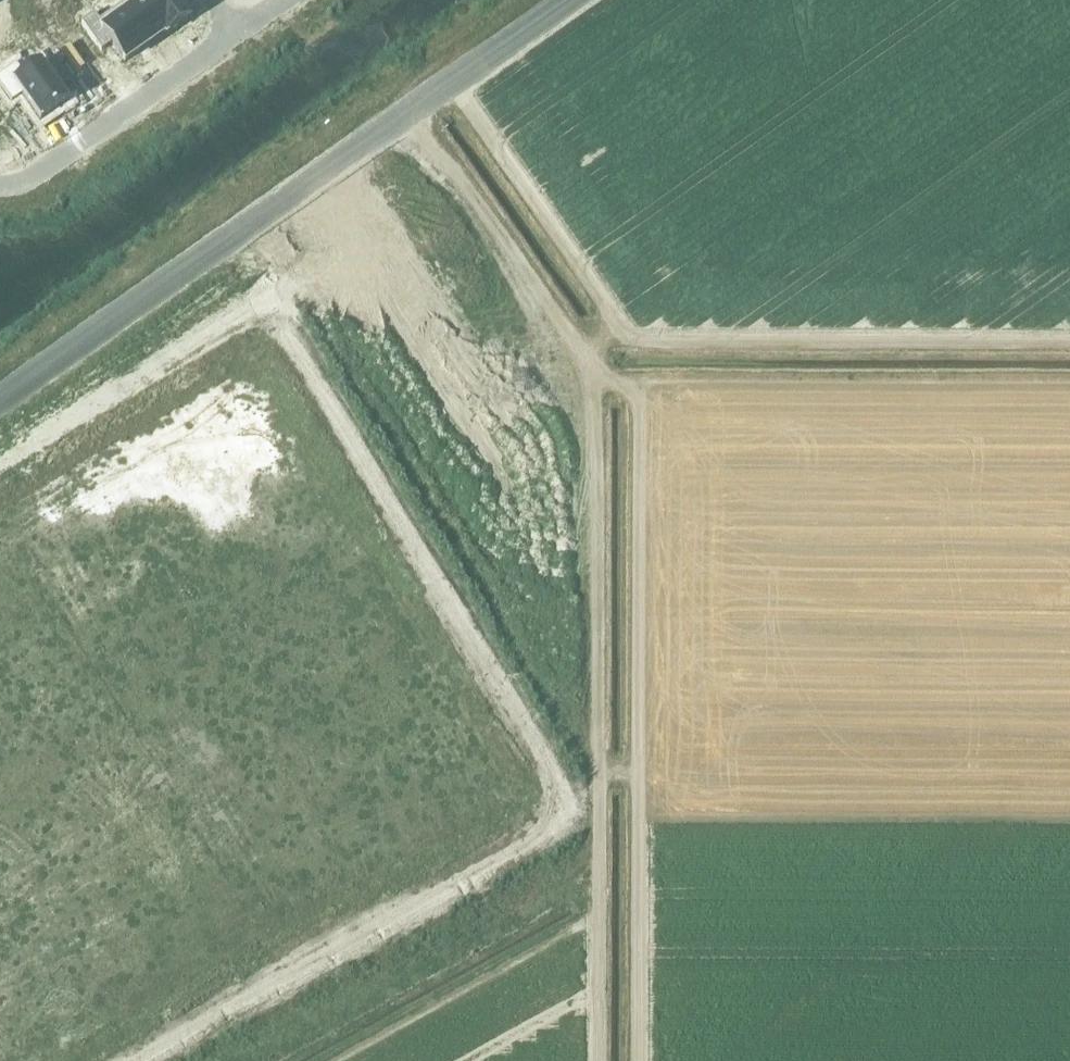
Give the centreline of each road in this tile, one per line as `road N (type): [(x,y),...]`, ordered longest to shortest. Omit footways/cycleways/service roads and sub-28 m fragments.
road 1 (tertiary): [(565,0),(0,399)]
road 2 (residential): [(0,185),(24,181),(236,31)]

